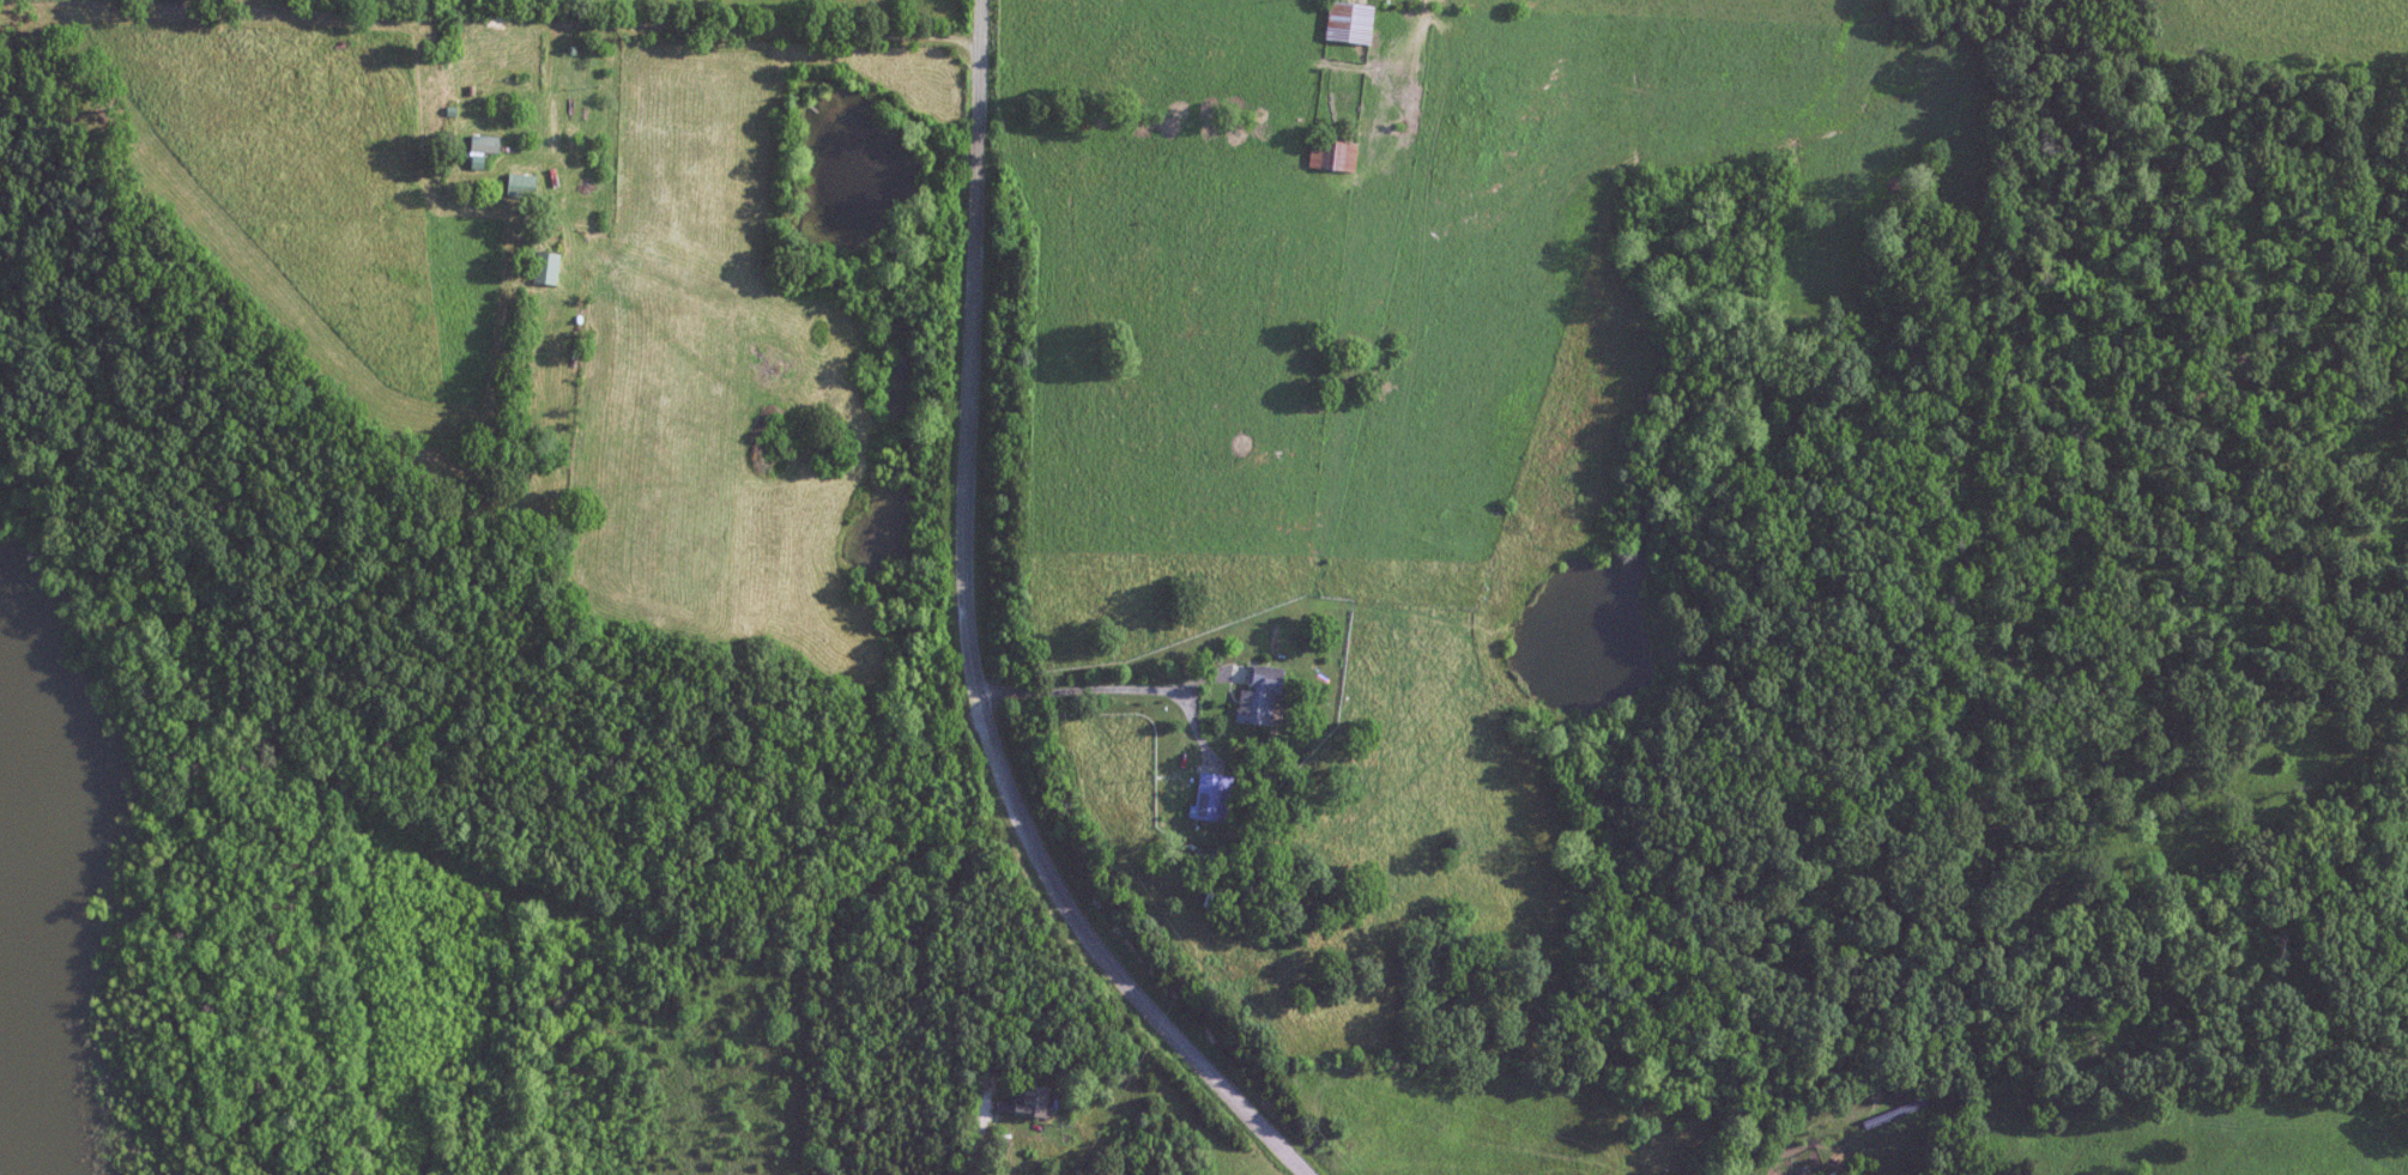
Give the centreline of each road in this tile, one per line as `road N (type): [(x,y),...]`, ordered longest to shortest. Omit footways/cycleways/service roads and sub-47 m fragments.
road 1 (residential): [(982,0),(968,513),(970,660),(981,714),(1029,836),(1106,961),(1307,1174)]

